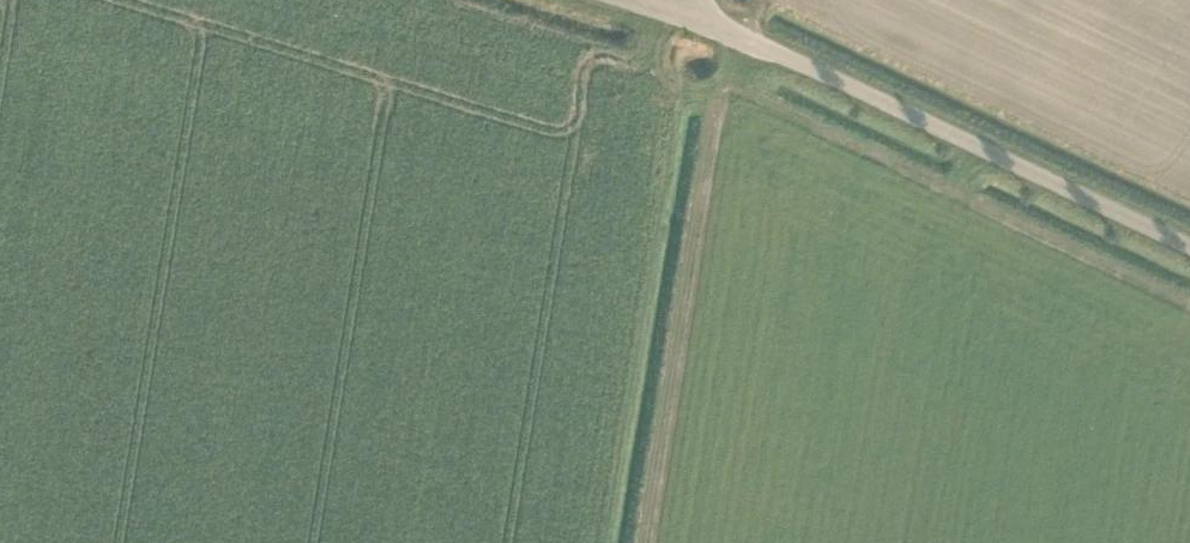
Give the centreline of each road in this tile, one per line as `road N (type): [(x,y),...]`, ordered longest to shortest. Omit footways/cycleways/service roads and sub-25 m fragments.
road 1 (unclassified): [(1189,237),(903,98),(636,0)]

